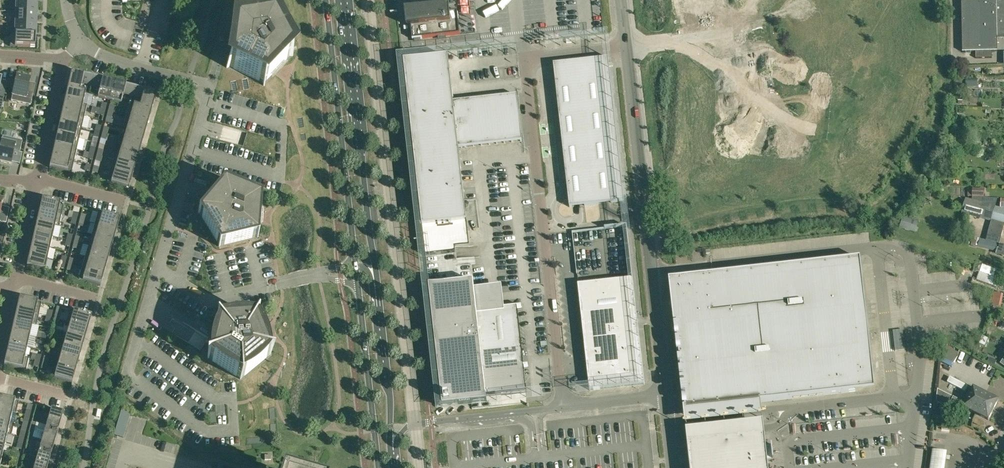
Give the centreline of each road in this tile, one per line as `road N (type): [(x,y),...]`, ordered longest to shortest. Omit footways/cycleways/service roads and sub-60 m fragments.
road 1 (unclassified): [(666,395),(627,47)]
road 2 (residential): [(563,406),(527,58)]
road 3 (primary): [(377,284),(344,0)]
road 4 (primary): [(327,0),(357,264)]
road 5 (primary): [(357,264),(380,467)]
road 6 (unclassified): [(392,458),(412,425),(563,406)]
road 7 (primary): [(392,458),(377,284)]
road 8 (residential): [(64,60),(37,181)]

